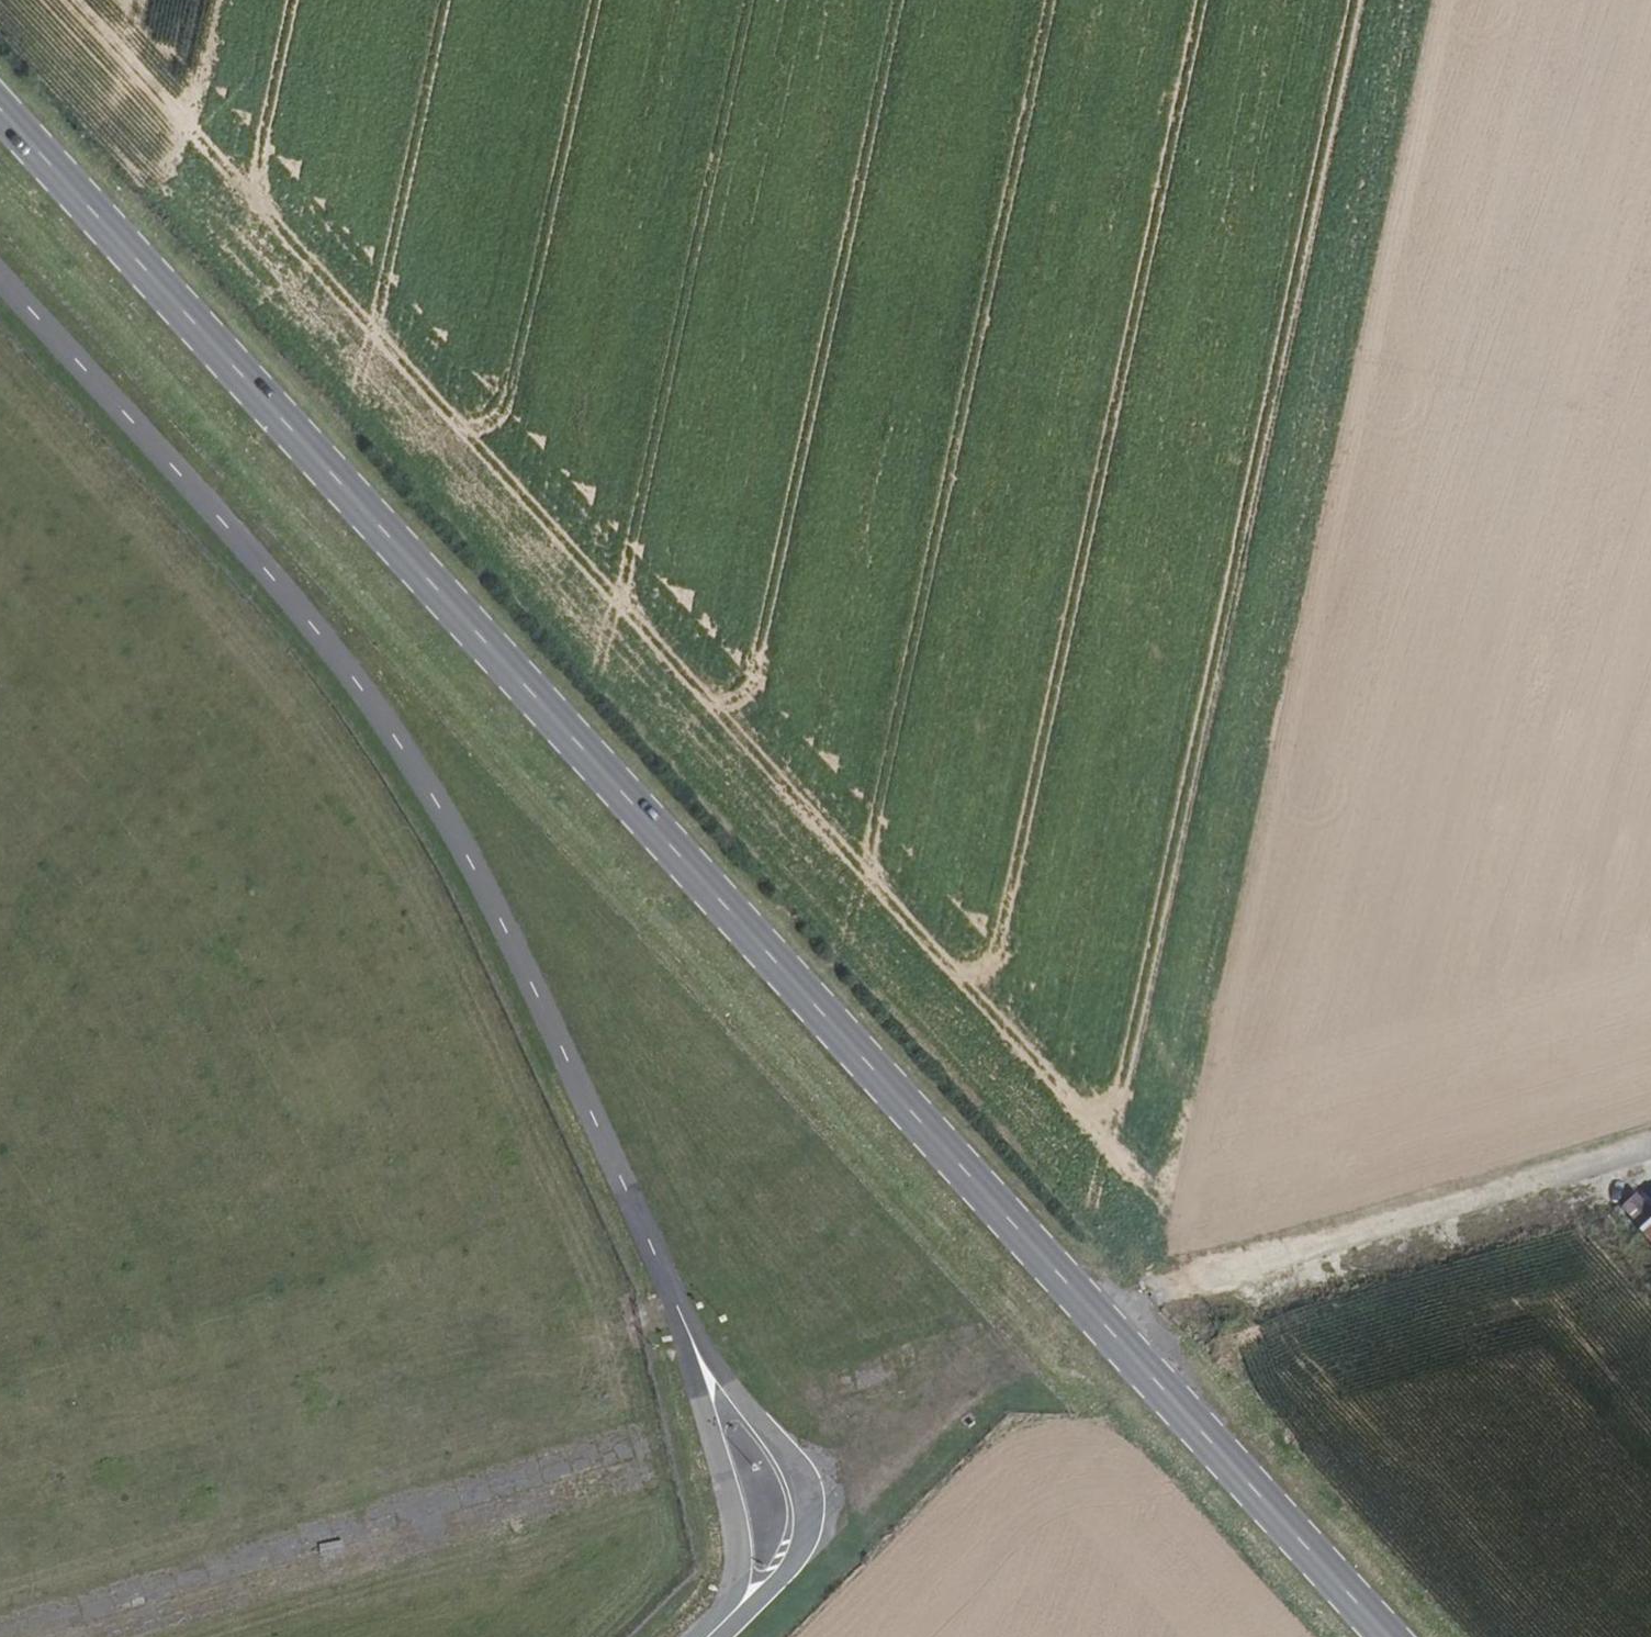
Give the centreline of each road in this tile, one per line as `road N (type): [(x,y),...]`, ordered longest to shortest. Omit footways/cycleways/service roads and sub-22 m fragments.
road 1 (primary): [(1117,1341),(0,104)]
road 2 (unclassified): [(1117,1341),(1205,1280),(1650,1159)]
road 3 (primary): [(1390,1636),(1117,1341)]

